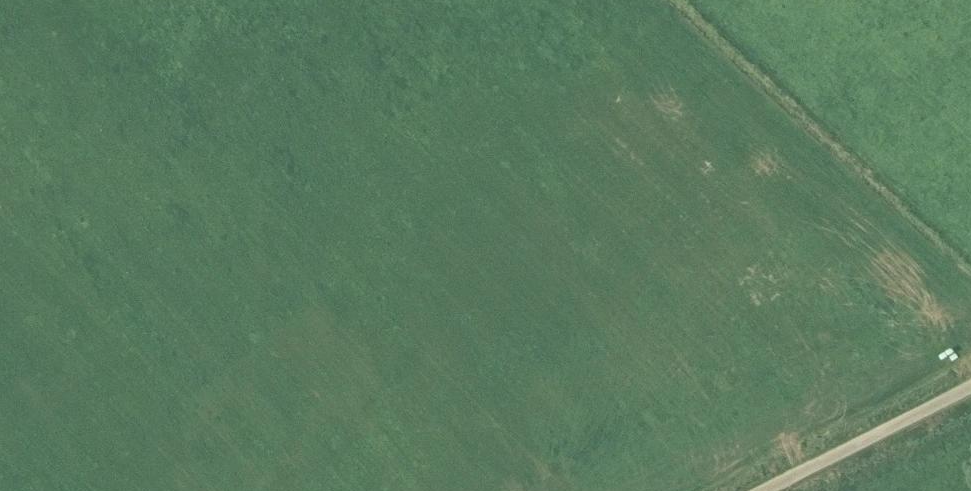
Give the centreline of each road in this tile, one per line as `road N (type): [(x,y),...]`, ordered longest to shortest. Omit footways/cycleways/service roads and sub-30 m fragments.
road 1 (unclassified): [(764,490),(970,388)]

